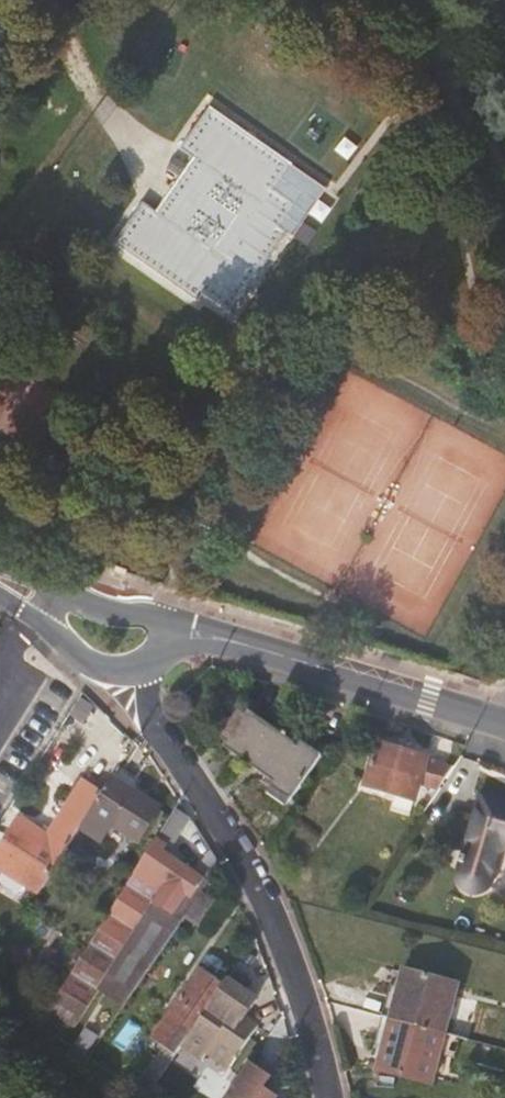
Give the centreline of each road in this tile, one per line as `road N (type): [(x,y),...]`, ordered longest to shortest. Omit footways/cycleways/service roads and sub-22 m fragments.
road 1 (residential): [(330,1097),(261,892),(215,804),(151,722),(142,668)]
road 2 (tertiary): [(504,721),(227,639)]
road 3 (tertiary): [(227,639),(167,616),(137,617),(70,595)]
road 4 (track): [(141,122),(96,95),(65,0)]
road 5 (tertiary): [(29,615),(93,669),(142,668)]

